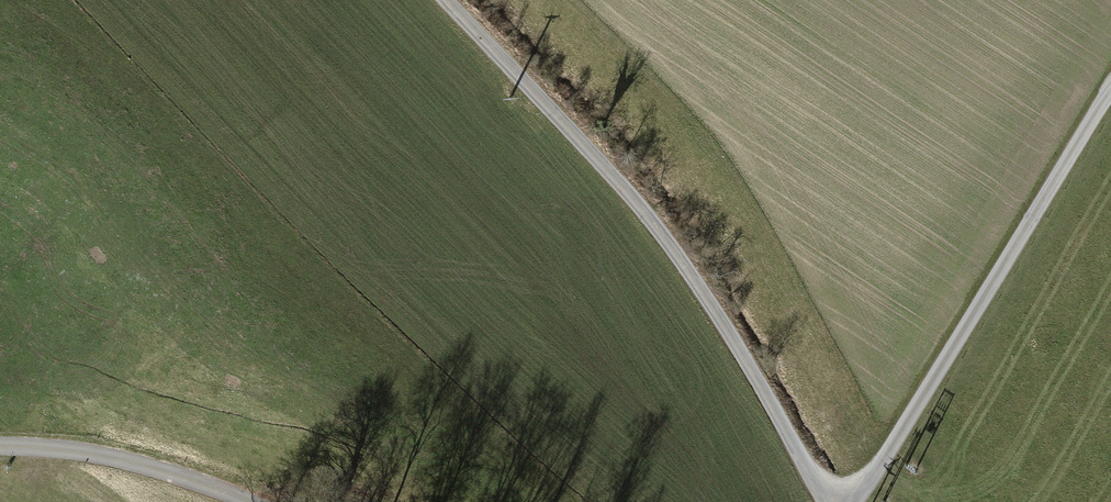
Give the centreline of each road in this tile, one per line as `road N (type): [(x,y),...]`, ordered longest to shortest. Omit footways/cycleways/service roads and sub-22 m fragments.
road 1 (track): [(841,501),(815,479),(754,370),(634,194),(450,0)]
road 2 (track): [(854,501),(1110,92)]
road 3 (track): [(0,442),(71,445),(154,463),(264,501)]

